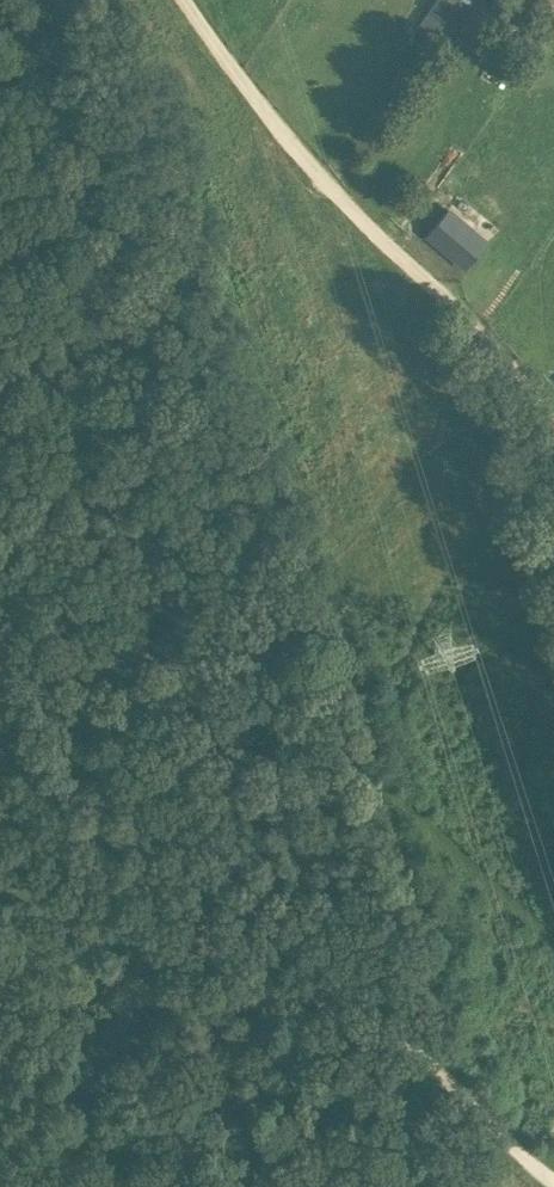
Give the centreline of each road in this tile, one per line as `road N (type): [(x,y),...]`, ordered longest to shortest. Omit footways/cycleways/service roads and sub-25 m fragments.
road 1 (track): [(186,0),(264,113),(551,429)]
road 2 (track): [(342,987),(553,1186)]
road 3 (track): [(193,850),(0,681)]
road 4 (track): [(342,987),(193,850)]

